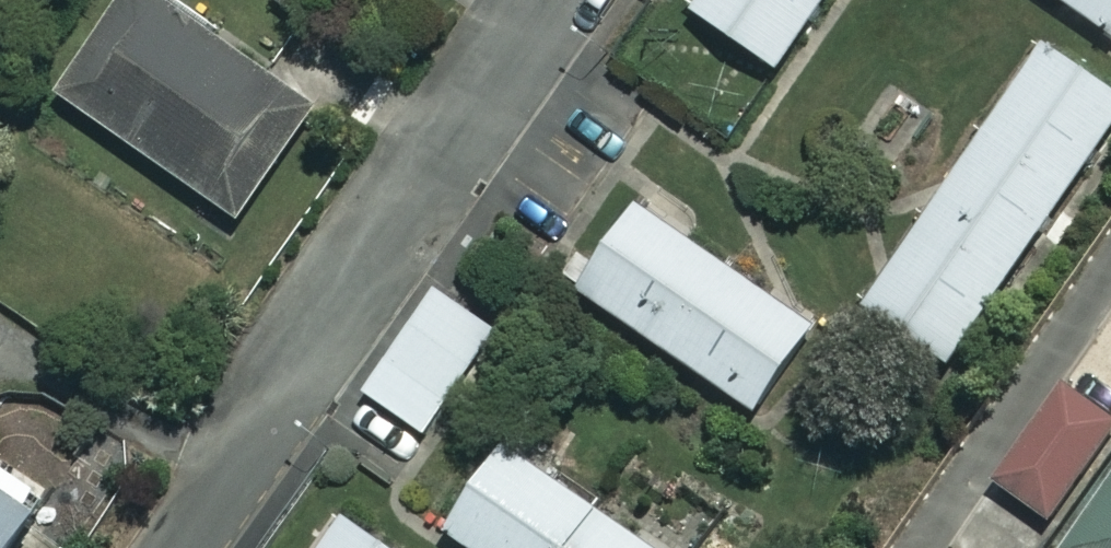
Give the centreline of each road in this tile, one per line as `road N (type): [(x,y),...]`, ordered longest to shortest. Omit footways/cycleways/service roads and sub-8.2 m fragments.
road 1 (residential): [(177,547),(542,0)]

